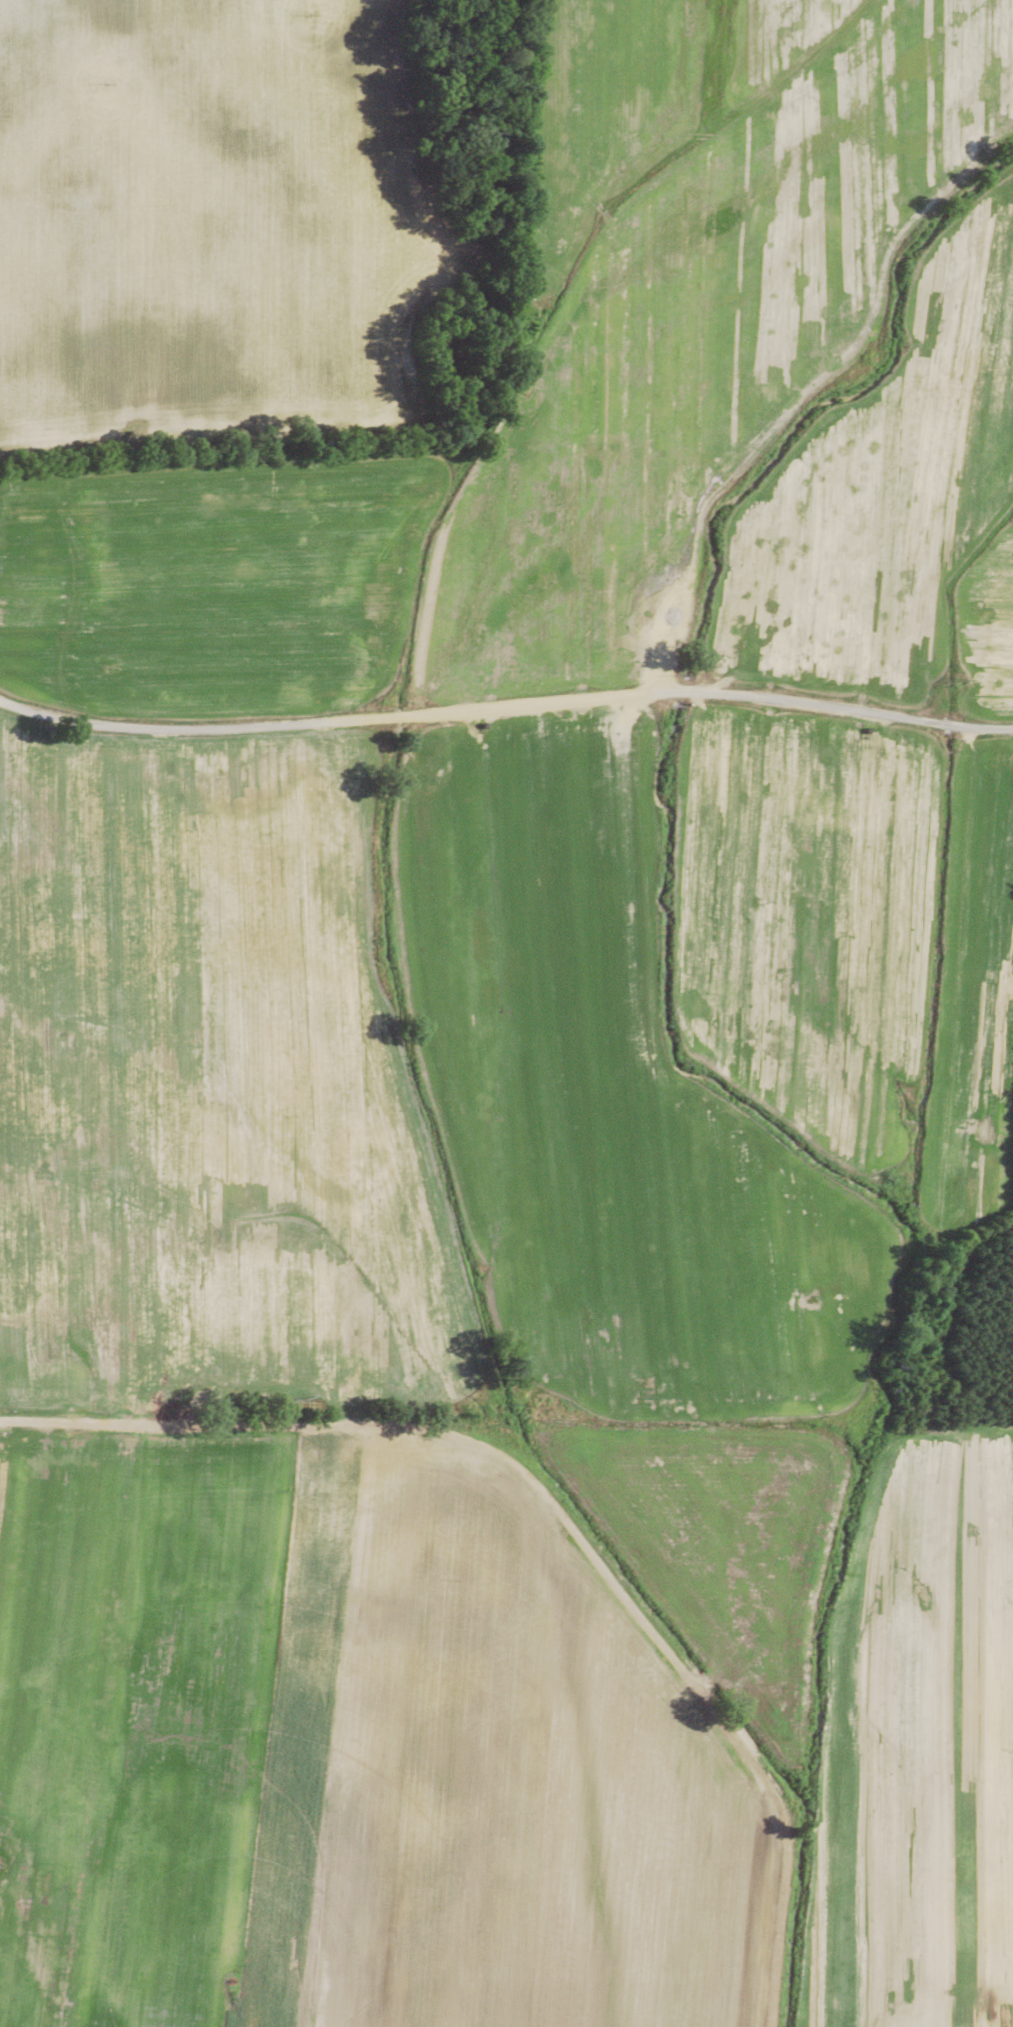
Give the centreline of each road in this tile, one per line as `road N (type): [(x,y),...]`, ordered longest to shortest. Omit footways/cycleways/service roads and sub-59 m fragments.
road 1 (residential): [(1012,740),(652,700),(359,731),(0,694)]

